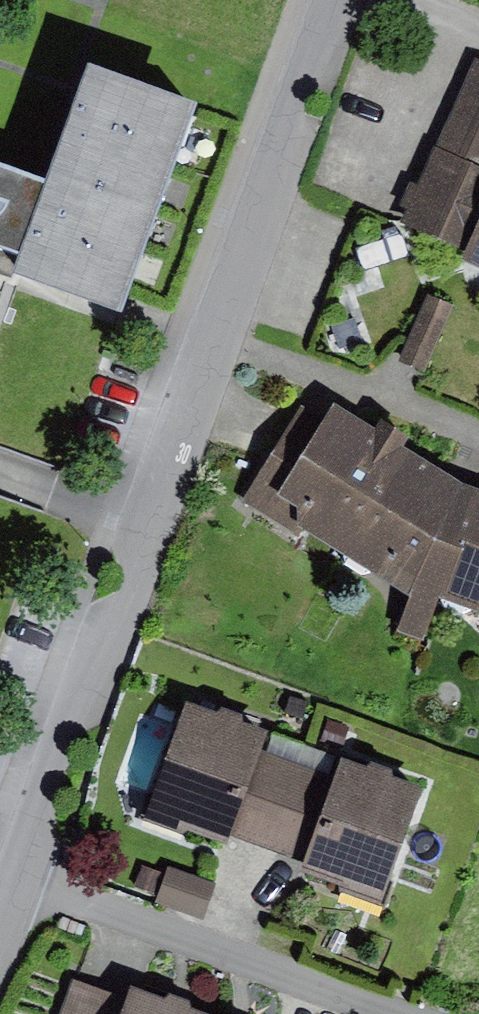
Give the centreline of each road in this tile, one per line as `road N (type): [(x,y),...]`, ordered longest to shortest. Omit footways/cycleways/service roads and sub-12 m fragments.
road 1 (residential): [(0,917),(344,0)]

